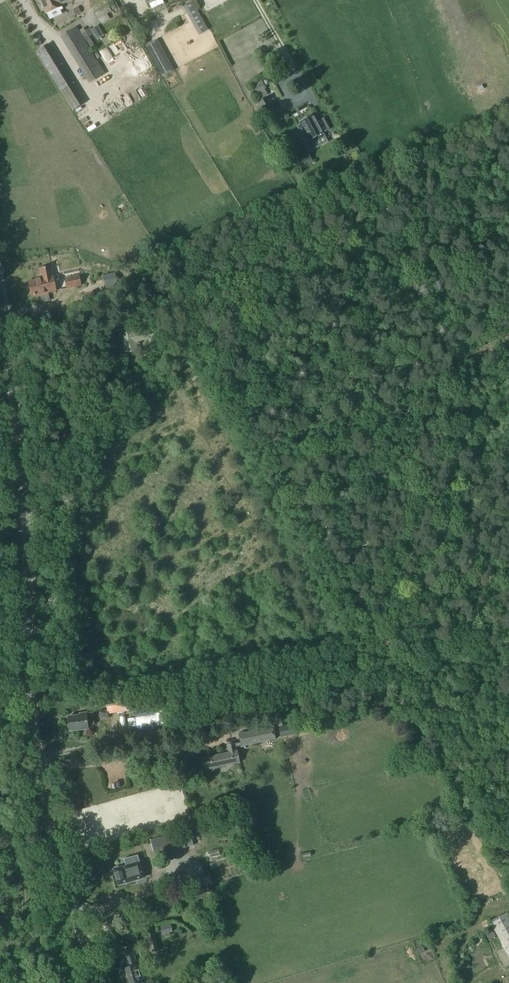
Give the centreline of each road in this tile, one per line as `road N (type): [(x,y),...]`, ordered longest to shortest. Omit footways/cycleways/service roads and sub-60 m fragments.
road 1 (secondary): [(96,982),(37,762),(25,499),(0,298)]
road 2 (track): [(0,796),(54,982)]
road 3 (track): [(110,410),(25,499)]

